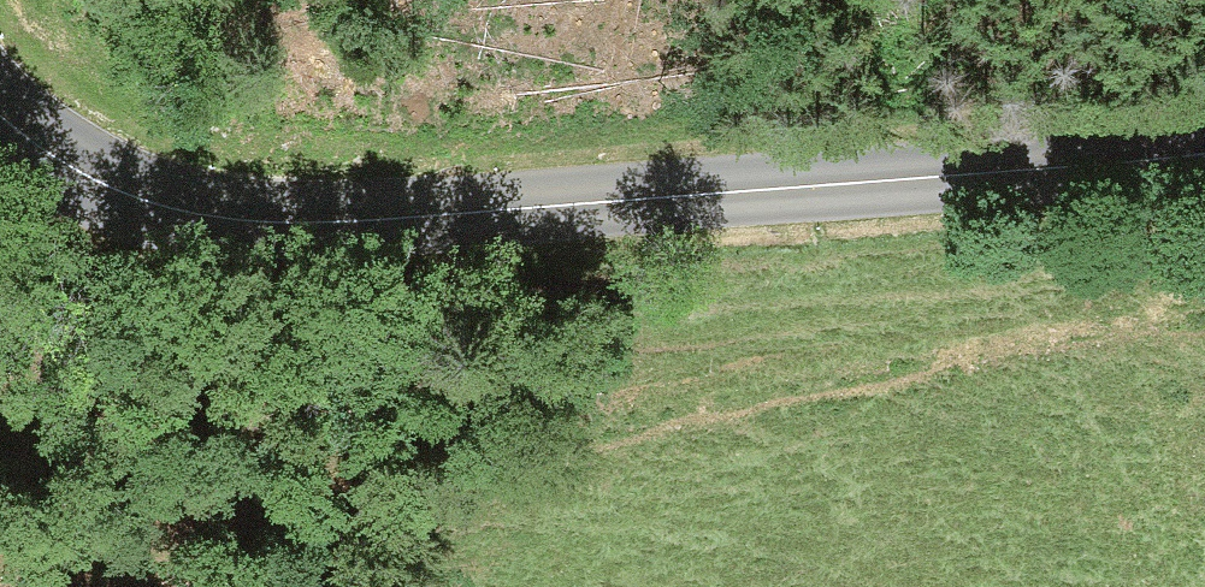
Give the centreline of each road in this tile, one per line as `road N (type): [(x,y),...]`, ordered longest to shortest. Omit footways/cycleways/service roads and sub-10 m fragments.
road 1 (tertiary): [(1204,148),(381,218),(195,211),(98,178),(25,136),(0,108)]
road 2 (track): [(0,560),(1172,312),(1204,297)]

